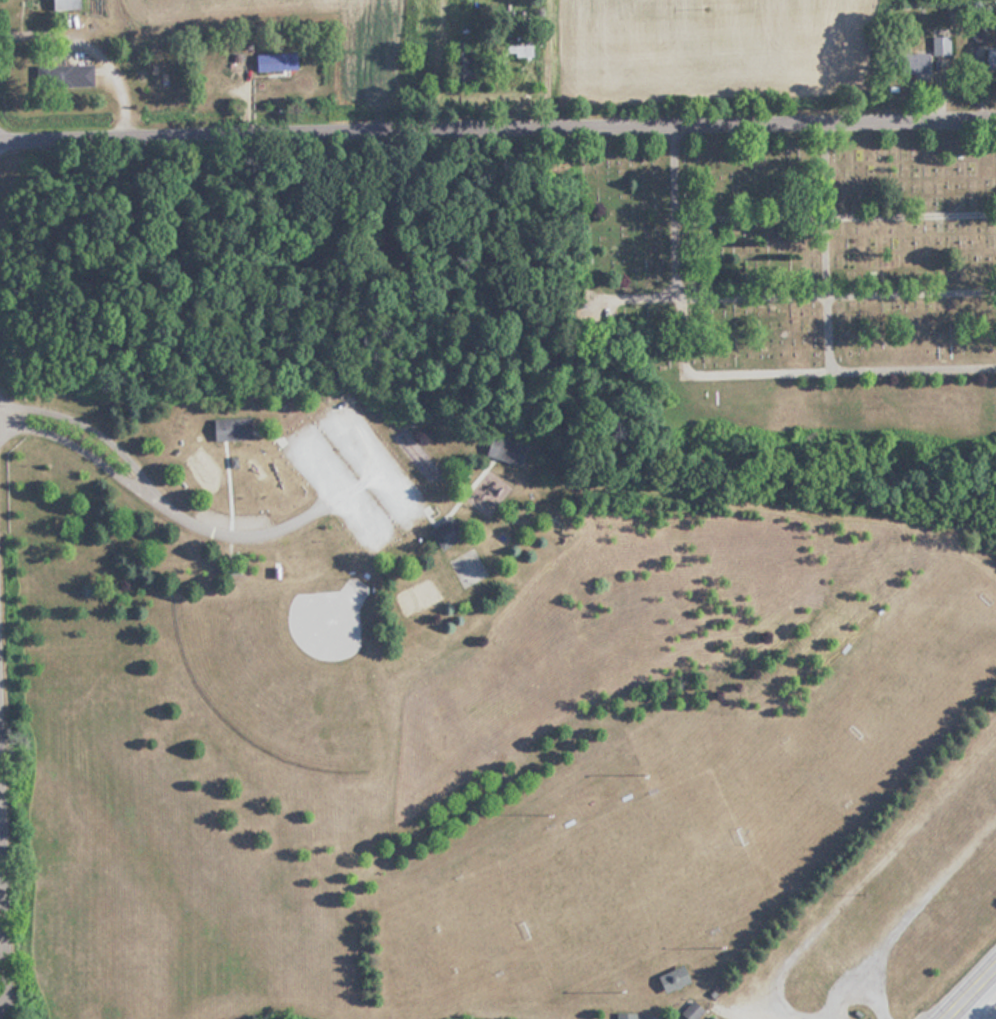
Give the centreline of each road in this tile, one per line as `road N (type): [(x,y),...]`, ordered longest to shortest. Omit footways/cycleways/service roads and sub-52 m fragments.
road 1 (tertiary): [(0,140),(995,122)]
road 2 (residential): [(8,1018),(0,746)]

